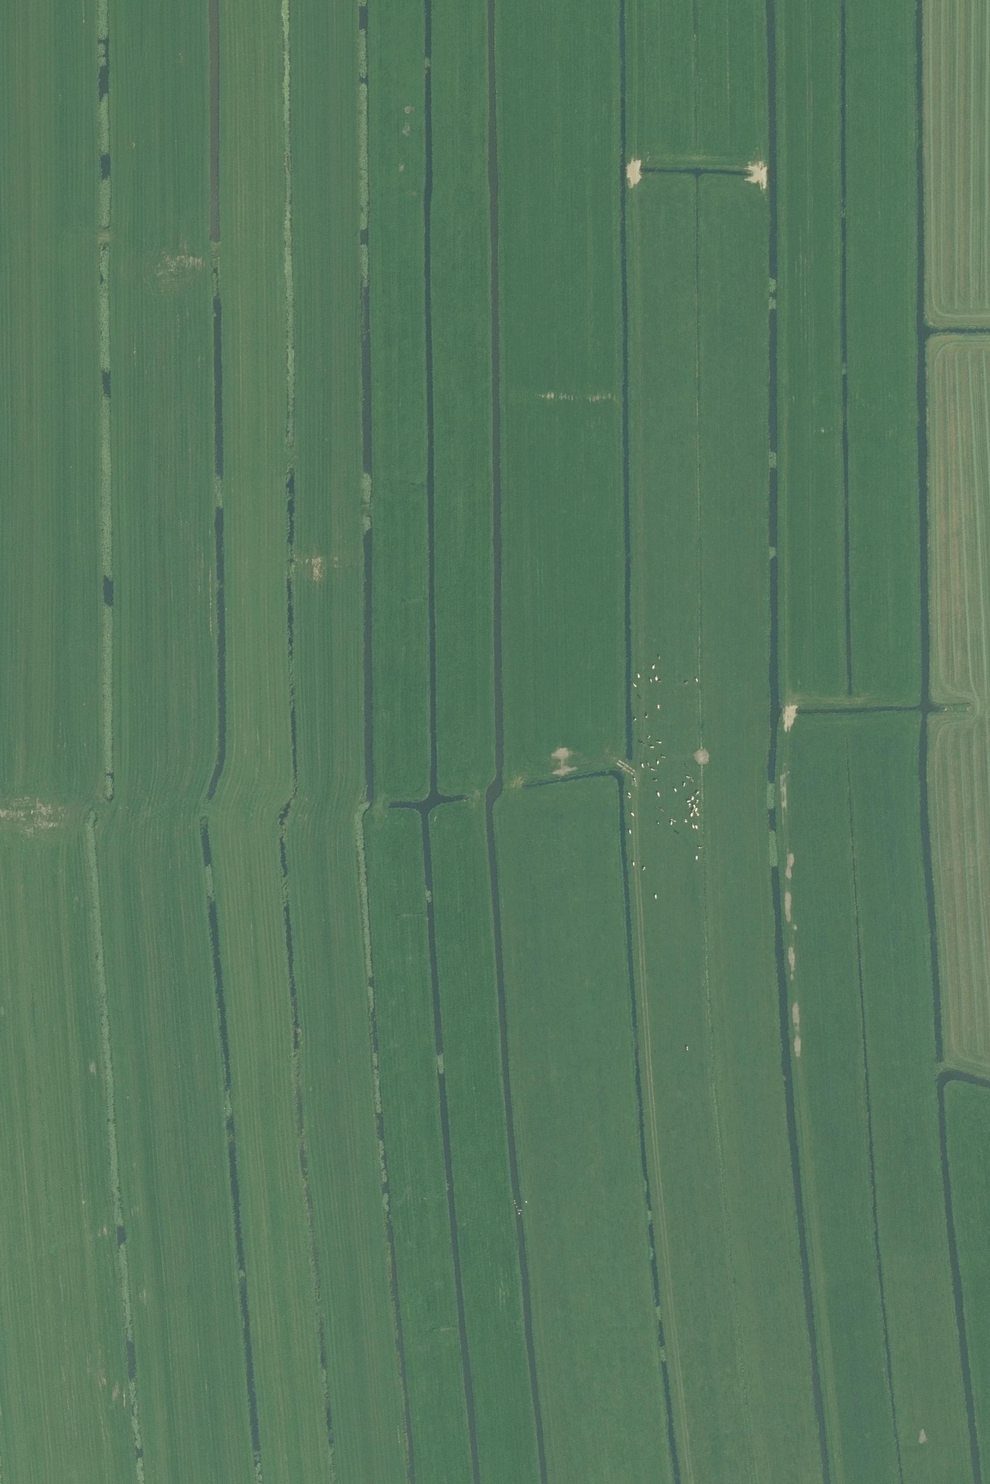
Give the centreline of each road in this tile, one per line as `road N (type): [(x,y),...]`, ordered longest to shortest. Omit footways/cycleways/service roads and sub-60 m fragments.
road 1 (track): [(692,1483),(635,773),(596,757)]

